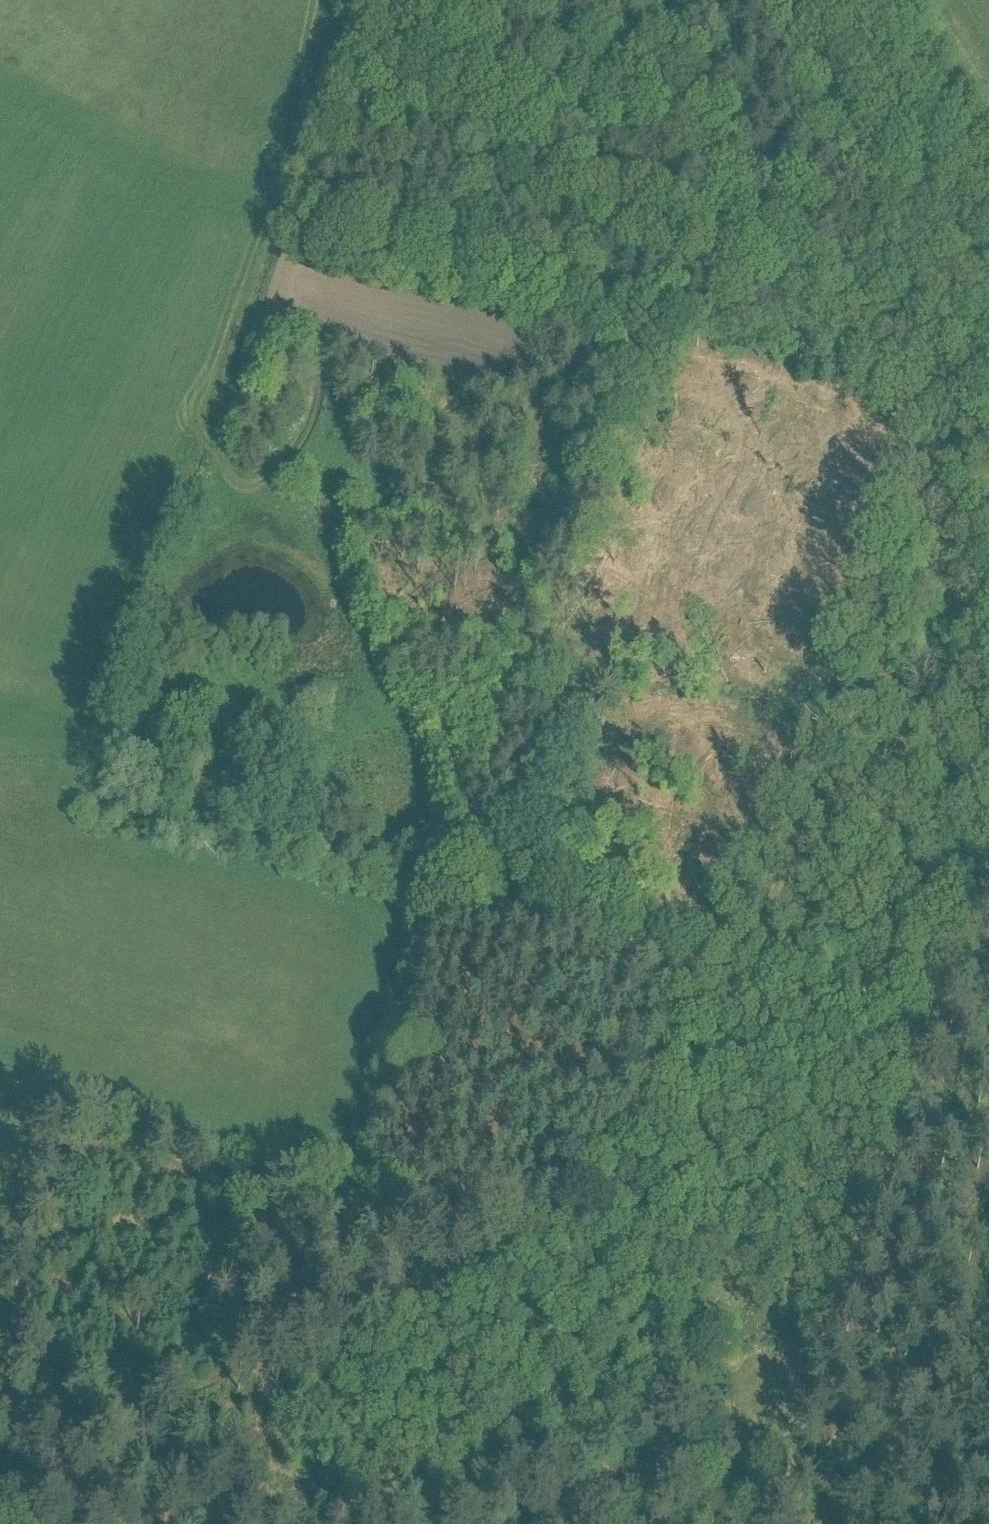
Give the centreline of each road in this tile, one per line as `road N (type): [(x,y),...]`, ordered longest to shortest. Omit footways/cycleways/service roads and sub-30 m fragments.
road 1 (track): [(780,1479),(988,890)]
road 2 (track): [(649,1523),(698,1498),(780,1479)]

